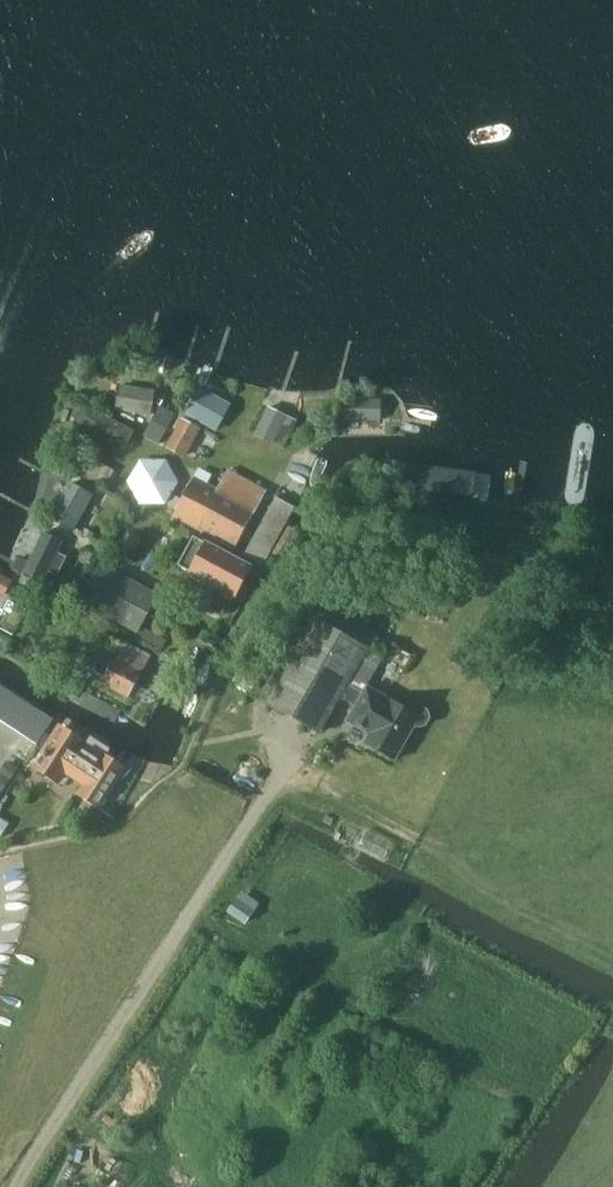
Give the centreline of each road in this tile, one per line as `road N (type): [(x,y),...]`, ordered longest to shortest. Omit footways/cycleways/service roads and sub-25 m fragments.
road 1 (track): [(14,1186),(297,747)]

